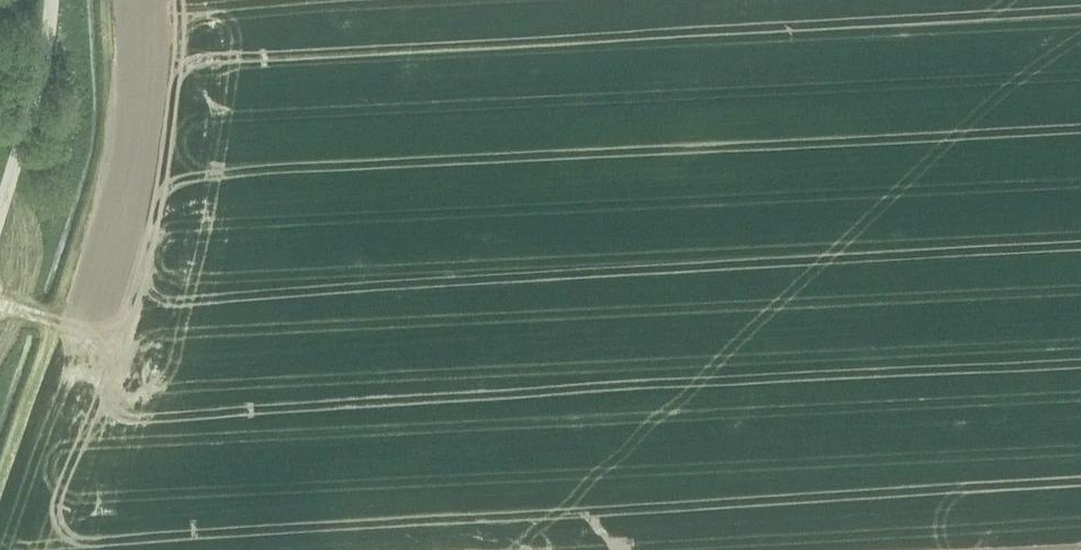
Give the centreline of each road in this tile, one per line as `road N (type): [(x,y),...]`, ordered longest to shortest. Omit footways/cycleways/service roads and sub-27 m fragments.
road 1 (unclassified): [(0,215),(46,53),(51,0)]

